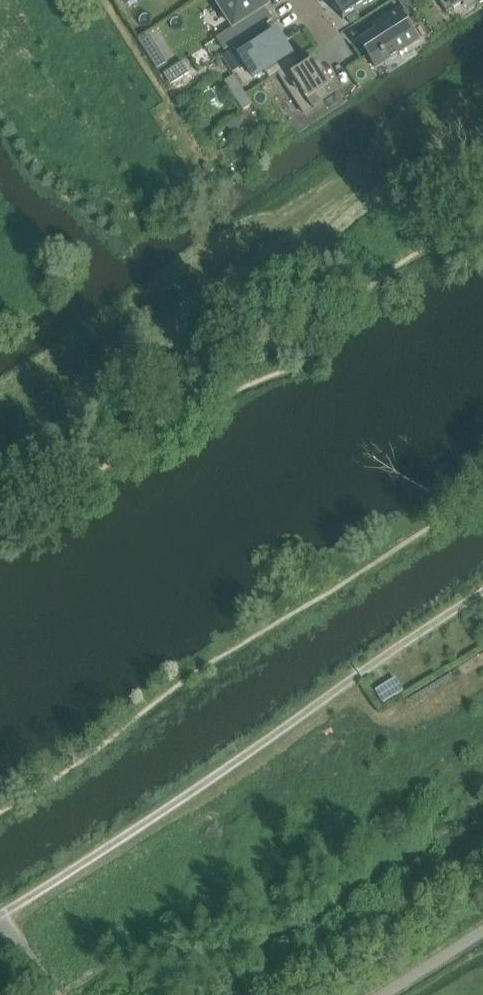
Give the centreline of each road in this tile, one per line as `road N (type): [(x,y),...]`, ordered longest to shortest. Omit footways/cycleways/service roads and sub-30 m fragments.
road 1 (track): [(1,911),(156,816),(326,694)]

